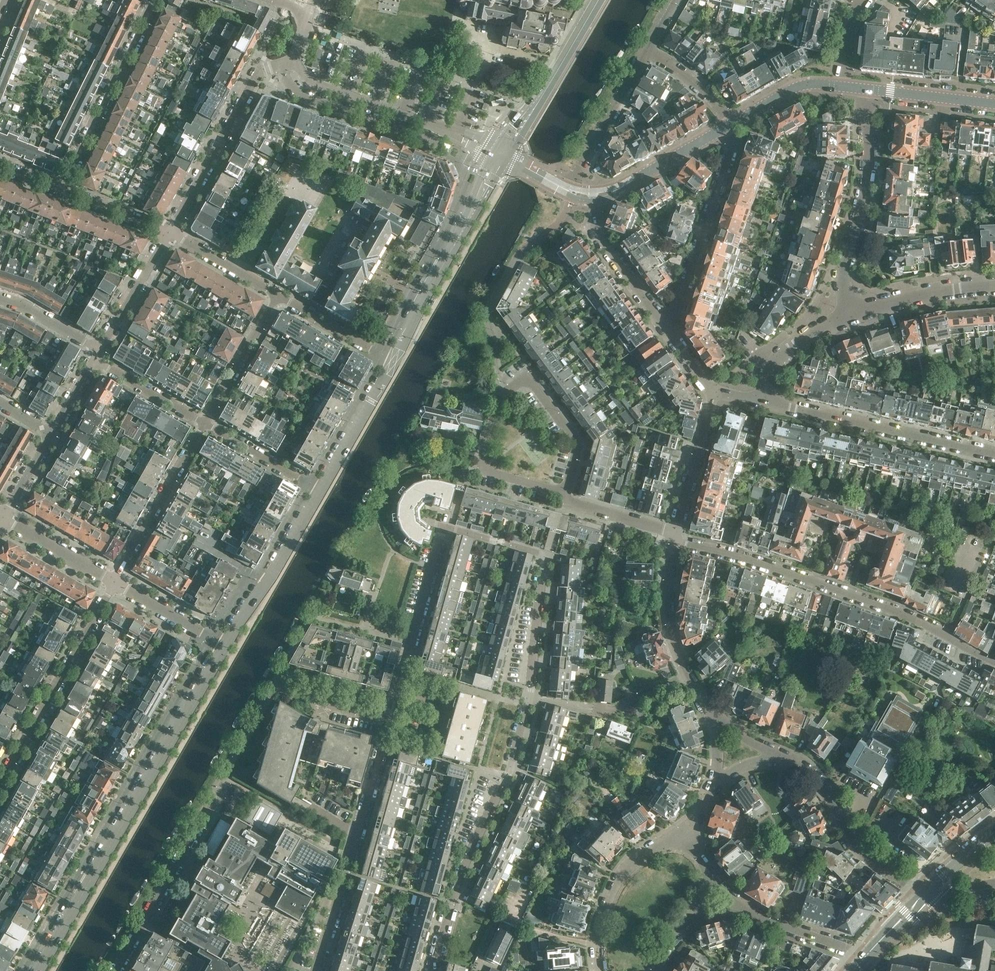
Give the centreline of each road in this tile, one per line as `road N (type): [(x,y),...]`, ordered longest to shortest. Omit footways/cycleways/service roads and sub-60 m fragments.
road 1 (secondary): [(39,970),(225,642)]
road 2 (residential): [(674,541),(852,594),(994,663)]
road 3 (residential): [(433,970),(459,881),(511,773),(533,699)]
road 4 (residential): [(316,970),(396,717)]
road 5 (residential): [(533,699),(548,556),(449,528)]
road 6 (residential): [(994,454),(763,403)]
road 7 (residential): [(0,785),(118,582)]
road 8 (residential): [(853,314),(842,285),(872,168),(869,88)]
road 9 (secondary): [(391,358),(500,154)]
road 10 (residential): [(729,125),(733,139),(696,256),(679,309),(663,323)]
road 11 (residential): [(63,190),(159,0)]
road 12 (residential): [(925,893),(870,854),(823,783),(775,754)]
road 13 (residential): [(171,233),(260,73),(280,65)]
road 14 (residential): [(396,717),(449,528)]
road 15 (residential): [(280,65),(299,94),(432,142),(440,129)]
road 16 (secondary): [(500,154),(598,0)]
road 17 (secondary): [(225,642),(320,488)]
road 18 (residential): [(204,424),(118,582)]
road 19 (residential): [(685,837),(660,844),(617,881),(596,937),(597,970)]
road 20 (residential): [(564,500),(555,489),(480,468),(505,392)]
road 21 (residential): [(564,500),(578,444),(528,376),(505,392)]
road 22 (residential): [(440,129),(306,84),(291,60)]
road 23 (residential): [(573,192),(579,165),(648,48)]
road 24 (residential): [(868,953),(764,918),(719,891)]
road 25 (residential): [(118,970),(201,831)]
road 26 (tertiary): [(594,195),(622,188),(729,125)]
road 27 (residential): [(280,294),(204,424)]
road 28 (residential): [(663,323),(599,234),(594,195)]
road 29 (secondary): [(320,488),(391,358)]
road 30 (residential): [(853,314),(914,295),(994,285)]
road 31 (residential): [(675,531),(714,393)]
road 32 (residential): [(690,675),(668,612),(674,541)]
road 33 (residential): [(100,350),(171,233)]
road 34 (residential): [(763,403),(779,359),(853,314)]
road 35 (residential): [(320,488),(204,424)]
road 36 (residential): [(5,517),(118,582)]
road 37 (residential): [(280,294),(391,358)]
road 38 (residential): [(204,424),(93,362)]
road 39 (tertiary): [(994,101),(869,88)]
road 40 (residential): [(171,233),(280,294)]
road 41 (residential): [(118,582),(225,642)]
road 42 (tertiary): [(729,125),(801,83),(839,84)]

